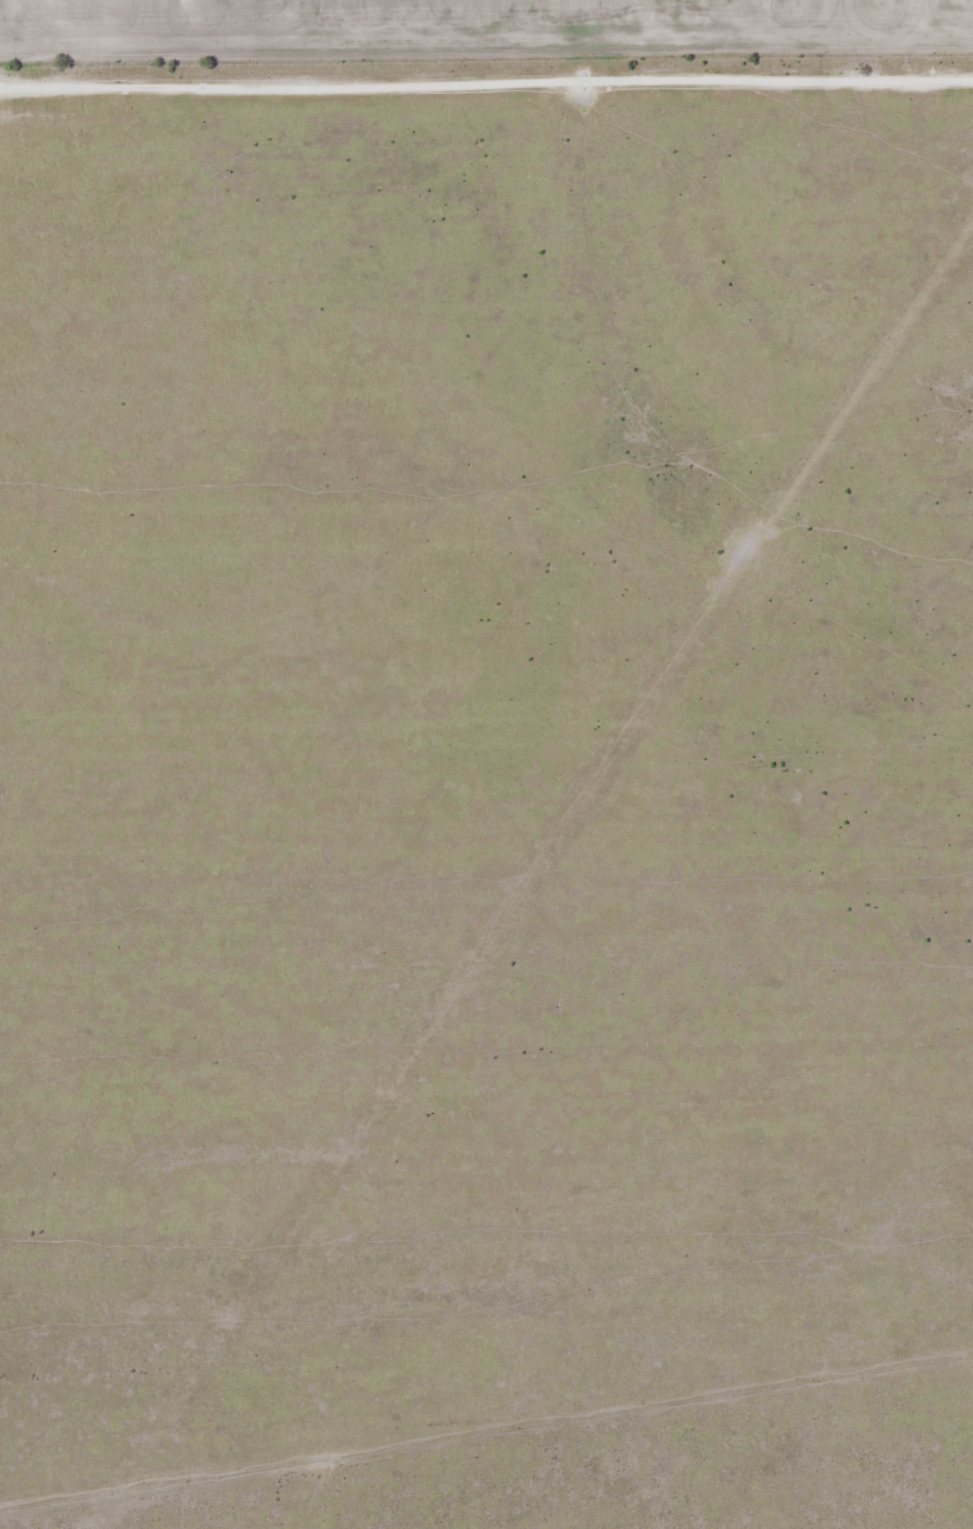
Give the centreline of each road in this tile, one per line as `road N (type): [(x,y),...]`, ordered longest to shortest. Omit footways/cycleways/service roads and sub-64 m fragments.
road 1 (track): [(0,99),(972,102)]

